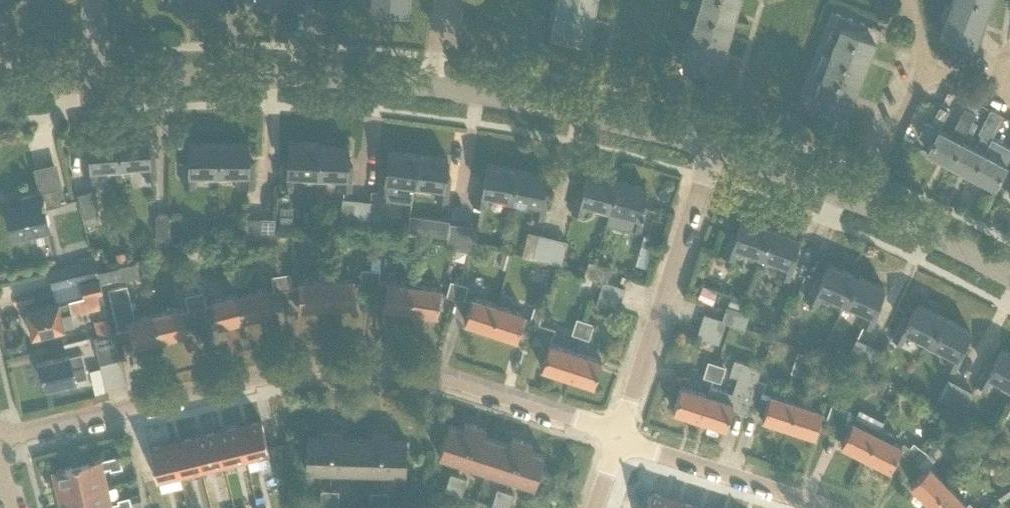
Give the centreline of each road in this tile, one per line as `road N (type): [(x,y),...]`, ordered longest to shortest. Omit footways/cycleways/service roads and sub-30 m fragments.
road 1 (residential): [(620,433),(449,378),(352,363),(275,372),(0,437)]
road 2 (unclassified): [(104,79),(261,76),(432,88)]
road 3 (residential): [(620,433),(712,149)]
road 4 (unclassified): [(432,88),(565,110),(712,149)]
road 5 (residential): [(864,206),(925,71),(908,0)]
road 6 (residential): [(825,507),(618,441)]
road 7 (unclassified): [(712,149),(864,206)]
road 8 (unclassified): [(864,206),(1009,277)]

